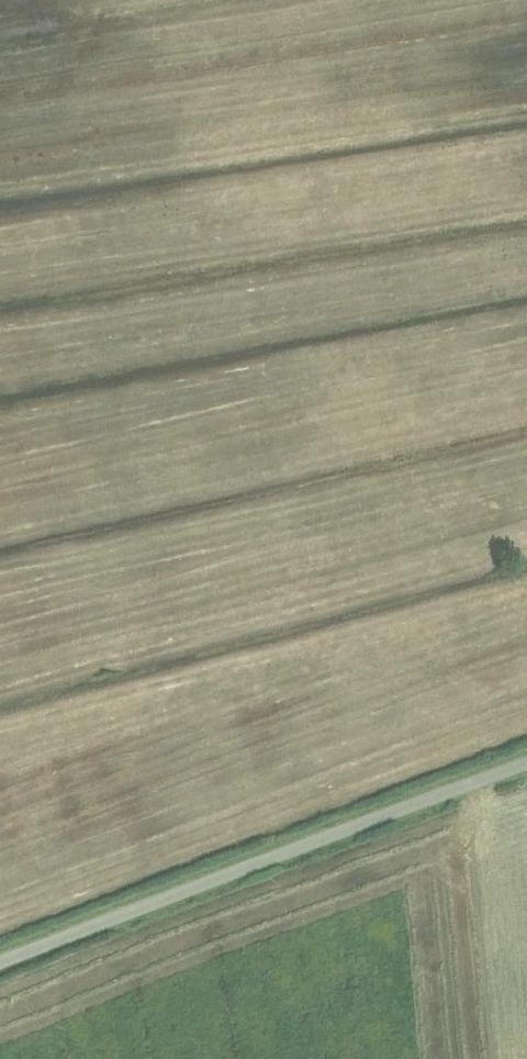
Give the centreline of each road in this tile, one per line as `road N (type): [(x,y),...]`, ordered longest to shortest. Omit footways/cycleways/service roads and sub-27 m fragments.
road 1 (unclassified): [(526,767),(0,966)]

